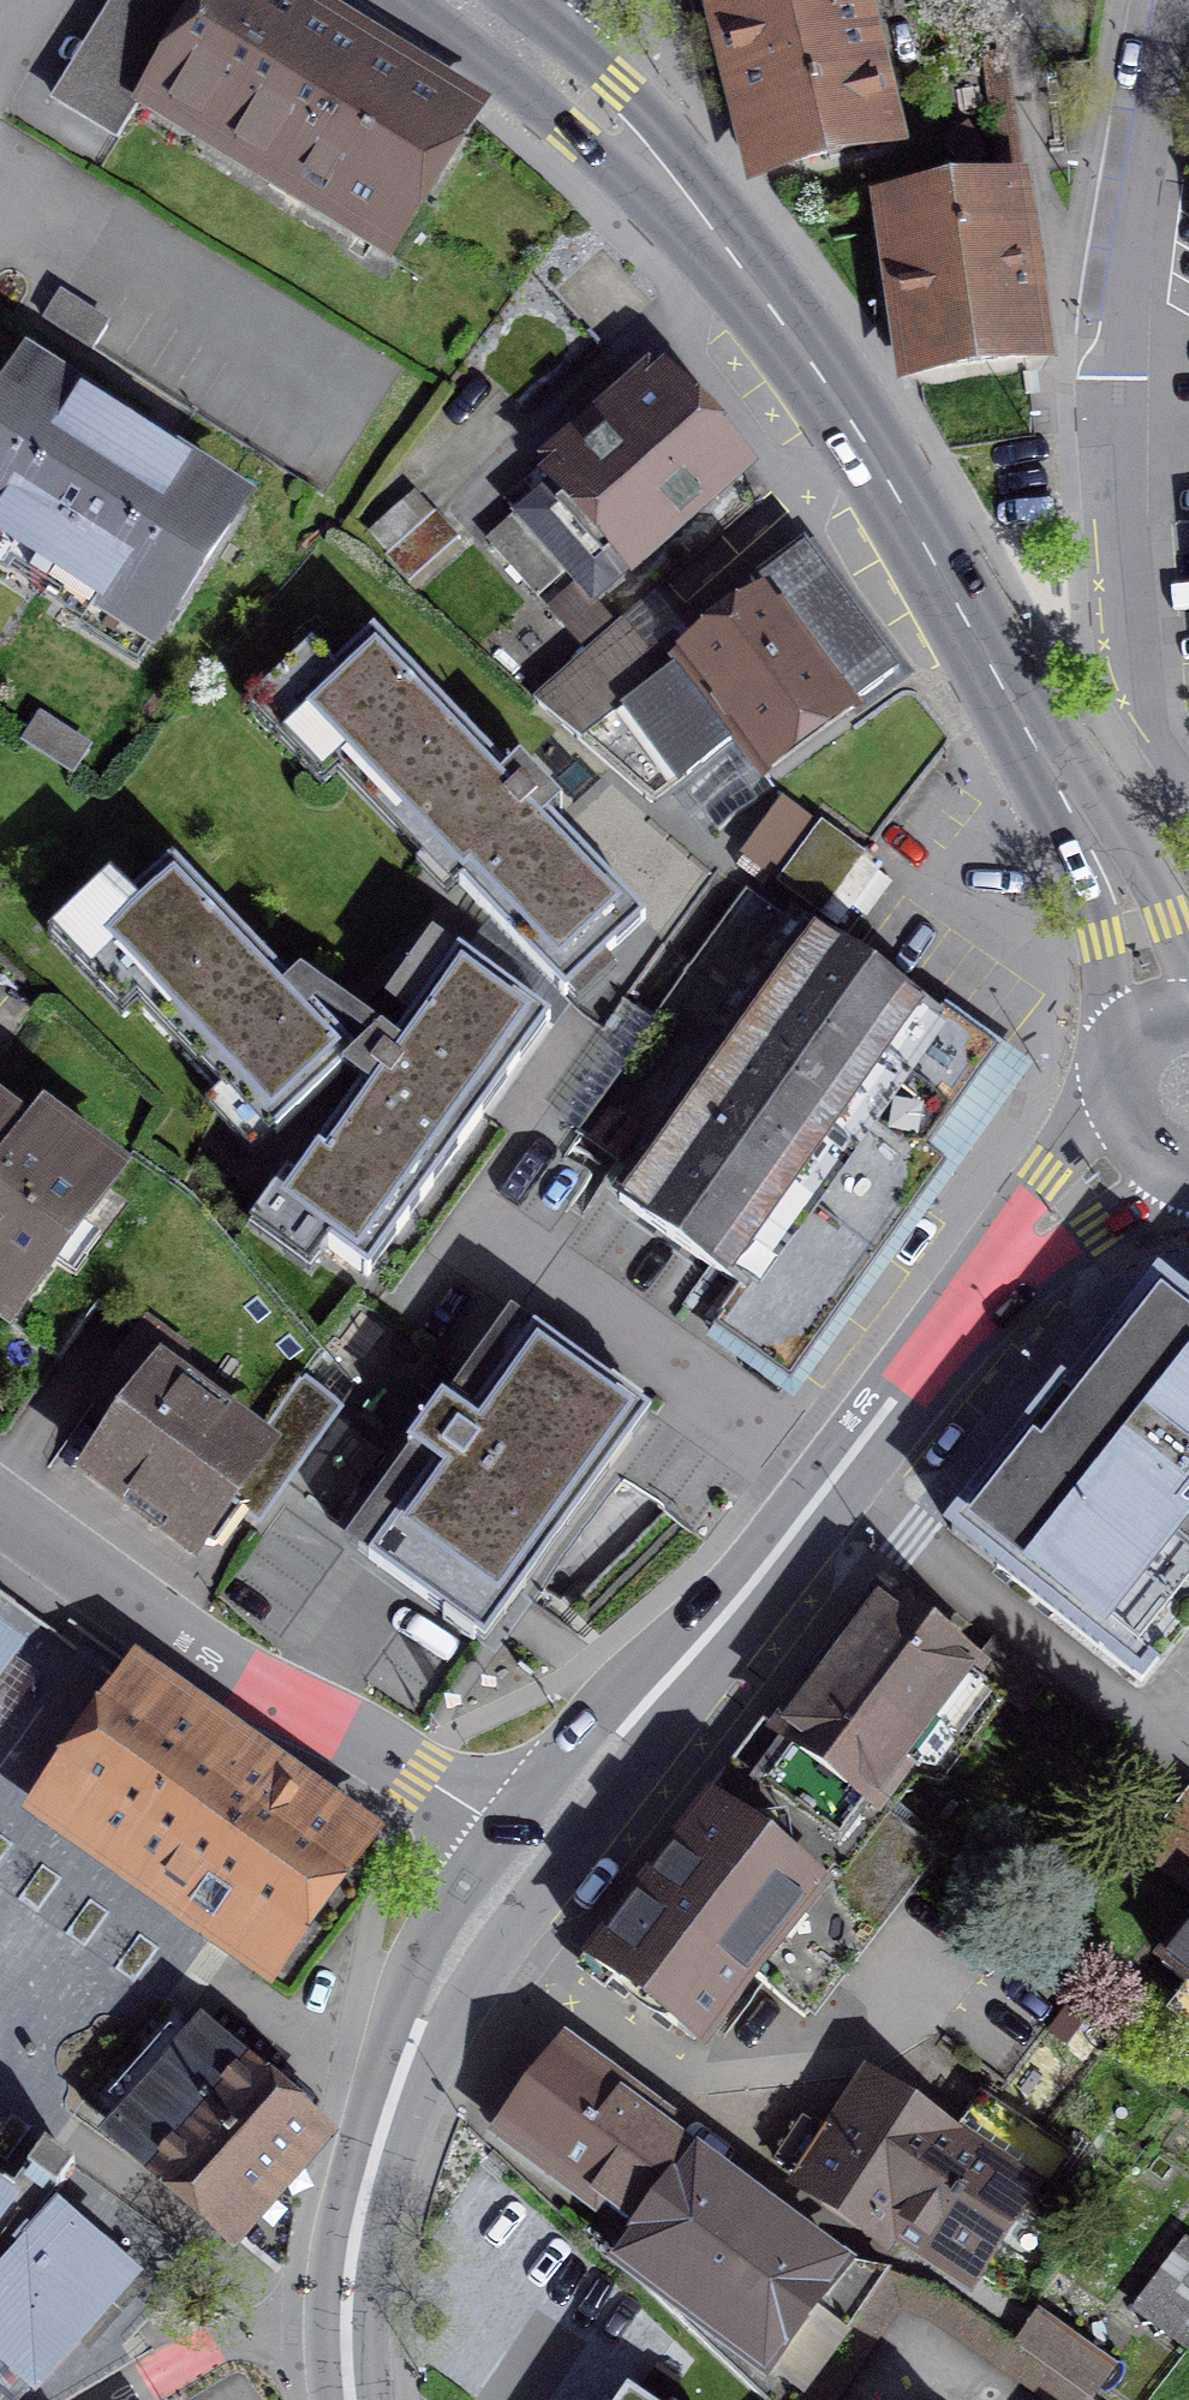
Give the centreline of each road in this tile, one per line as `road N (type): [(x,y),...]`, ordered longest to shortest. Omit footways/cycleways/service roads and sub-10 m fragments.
road 1 (secondary): [(495,23),(622,129),(777,305),(887,463),(1102,862),(1163,1023)]
road 2 (secondary): [(1136,1139),(999,1272),(530,1849)]
road 3 (residential): [(1167,0),(1122,225),(1122,638),(1138,692),(1188,761)]
road 4 (residential): [(530,1849),(377,1749),(258,1687),(0,1503)]
road 5 (secondary): [(530,1849),(440,1981),(368,2174),(345,2318)]
road 6 (residential): [(345,2318),(269,2310),(115,2399)]
road 7 (secondary): [(1163,1023),(1126,1062),(1123,1115),(1136,1139)]

